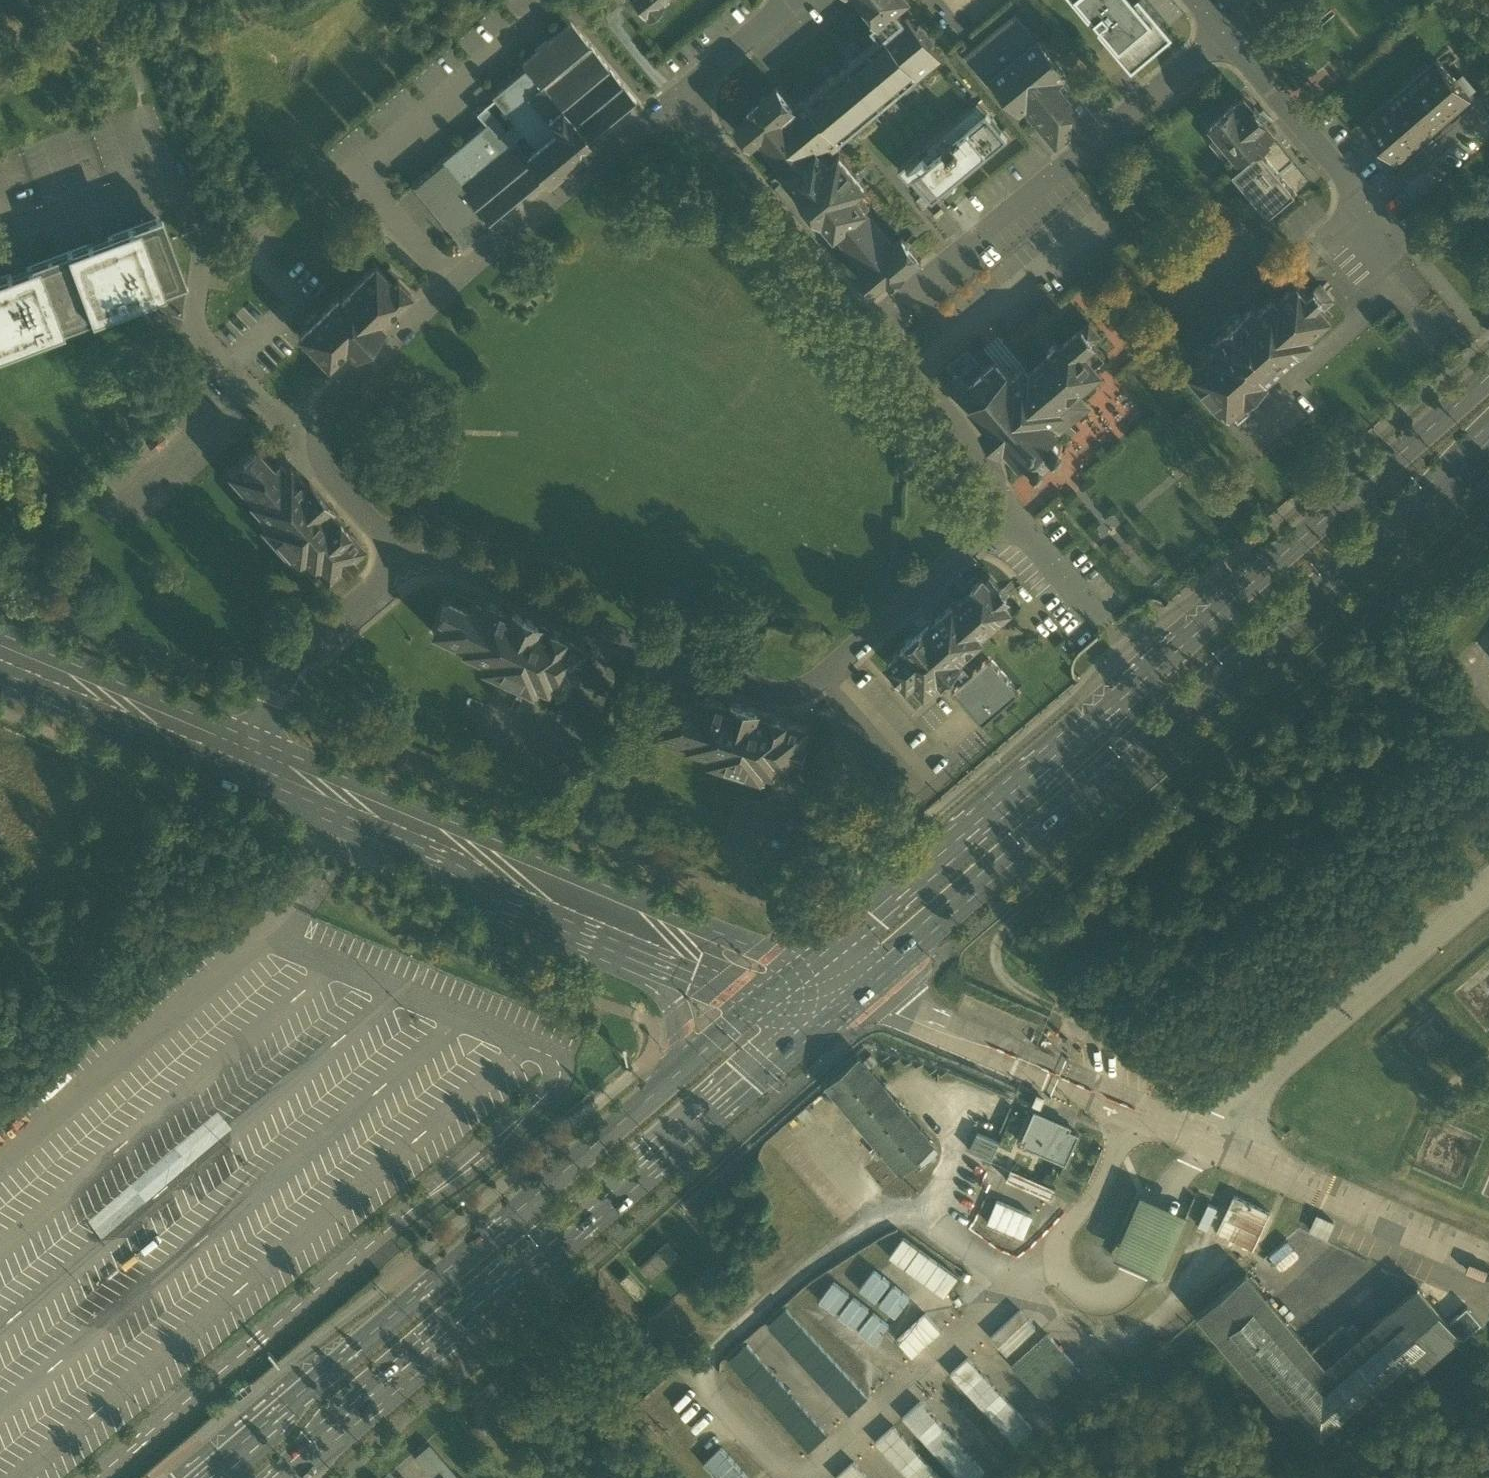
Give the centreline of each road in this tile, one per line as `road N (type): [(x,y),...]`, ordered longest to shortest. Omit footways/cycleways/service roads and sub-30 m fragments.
road 1 (residential): [(409,553),(763,688),(806,685),(987,534),(995,517),(993,473),(872,322)]
road 2 (primary): [(1488,371),(1000,809),(805,965)]
road 3 (primary): [(846,990),(1374,537),(1488,429)]
road 4 (primary): [(278,1477),(846,990)]
road 5 (residential): [(680,92),(327,408),(318,432),(325,469),(357,510),(409,553)]
road 6 (primary): [(681,1079),(204,1477)]
road 7 (unclassified): [(805,965),(253,740)]
road 8 (unclassified): [(237,777),(438,865),(517,914),(657,965)]
road 9 (residential): [(872,322),(1225,36)]
road 10 (residential): [(872,322),(680,92)]
road 11 (unclassified): [(253,740),(0,634)]
road 12 (unclassified): [(0,677),(237,777)]
road 13 (residential): [(1225,36),(1354,182),(1369,234)]
road 14 (residential): [(253,740),(294,657),(409,553)]
road 15 (unclassified): [(846,990),(1061,1075)]
road 16 (residential): [(788,0),(680,92)]
road 17 (track): [(121,120),(141,89),(104,0)]

